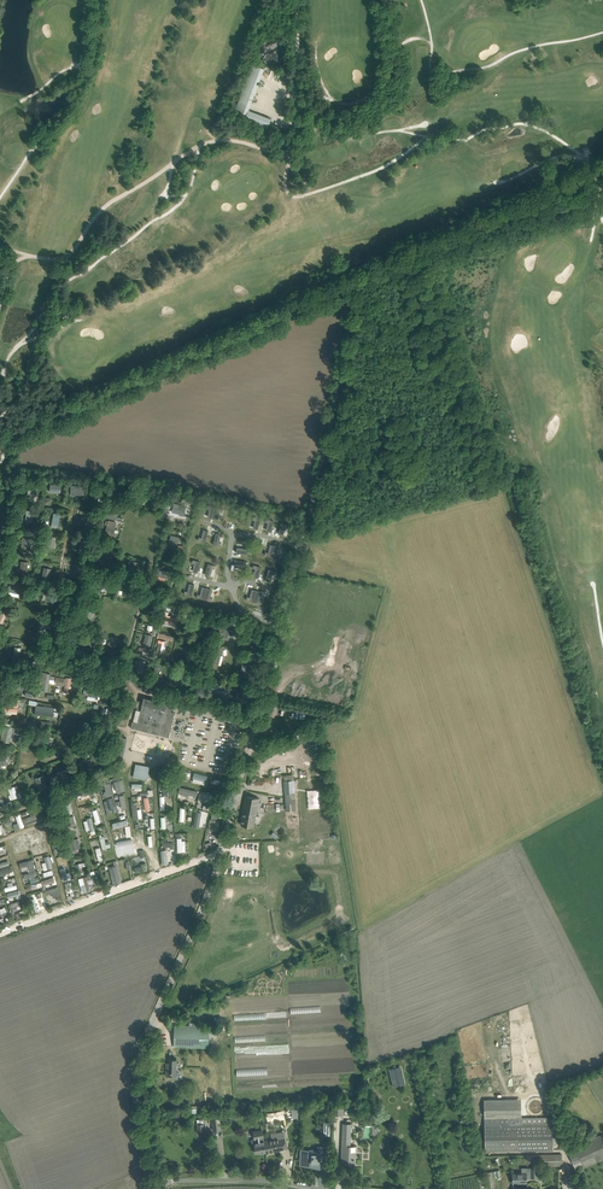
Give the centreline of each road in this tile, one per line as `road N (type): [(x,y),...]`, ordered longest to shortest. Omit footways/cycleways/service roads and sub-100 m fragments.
road 1 (unclassified): [(164,1185),(142,1125),(142,1056),(223,853),(286,611)]
road 2 (track): [(299,0),(290,149),(222,140),(200,145),(104,207),(70,254),(11,264),(0,303)]
road 3 (track): [(293,146),(285,186),(301,196),(382,167),(429,137),(467,140),(523,124),(587,159),(602,220)]
road 4 (track): [(602,464),(578,359),(577,302),(591,240)]
road 5 (track): [(296,113),(317,99),(361,100),(388,81),(398,46),(421,38),(432,44),(421,0)]
road 6 (track): [(602,32),(440,73),(430,69),(432,44)]
road 7 (unclassified): [(164,1185),(282,1178),(357,1188)]

